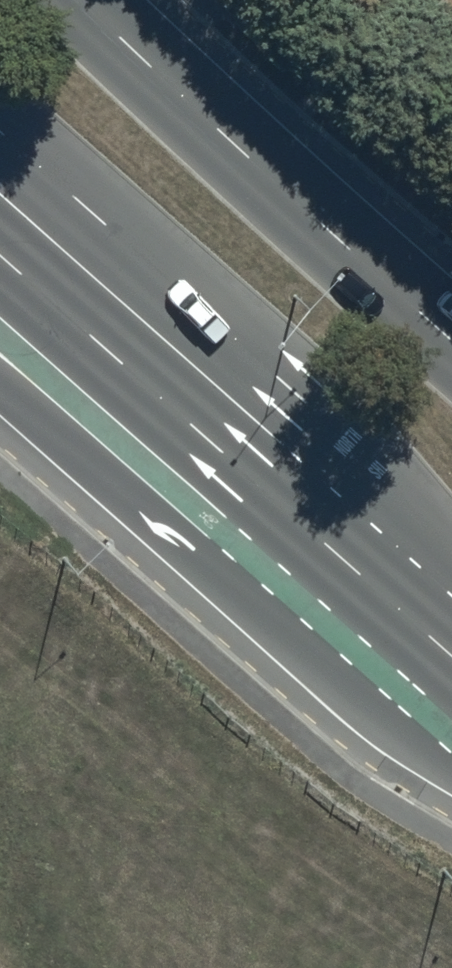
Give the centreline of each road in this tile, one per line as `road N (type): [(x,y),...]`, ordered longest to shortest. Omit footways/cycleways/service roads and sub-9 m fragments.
road 1 (primary): [(451,658),(0,251)]
road 2 (trunk): [(451,719),(239,599),(0,402)]
road 3 (primary): [(96,0),(319,221),(451,339)]

